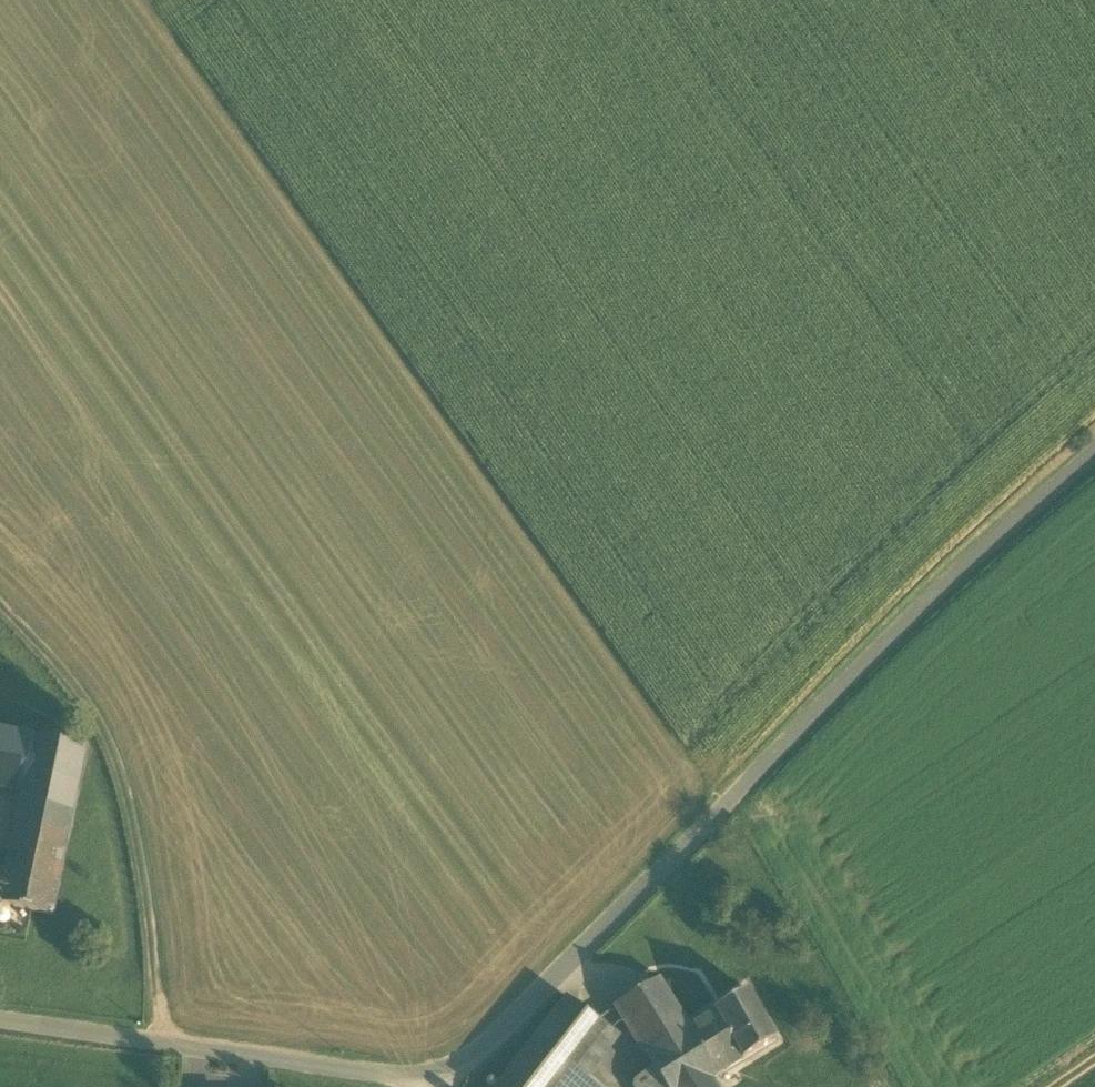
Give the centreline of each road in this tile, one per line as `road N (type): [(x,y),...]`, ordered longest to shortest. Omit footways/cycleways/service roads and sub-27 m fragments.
road 1 (residential): [(1094,454),(876,648),(476,1053),(430,1082),(0,1021)]
road 2 (track): [(0,609),(91,710),(131,802),(150,923),(150,1043)]

